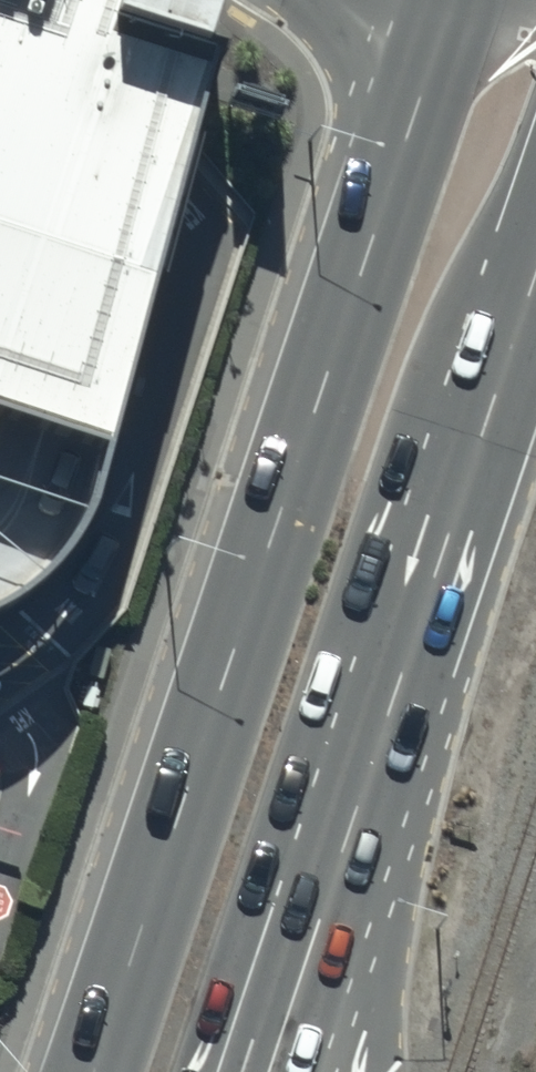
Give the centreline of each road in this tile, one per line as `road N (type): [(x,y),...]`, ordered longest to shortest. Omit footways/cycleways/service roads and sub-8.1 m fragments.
road 1 (trunk): [(100,1056),(455,0)]
road 2 (trunk): [(535,271),(360,805)]
road 3 (trunk): [(360,805),(270,1071)]
road 4 (trunk): [(360,805),(347,976),(353,1071)]

